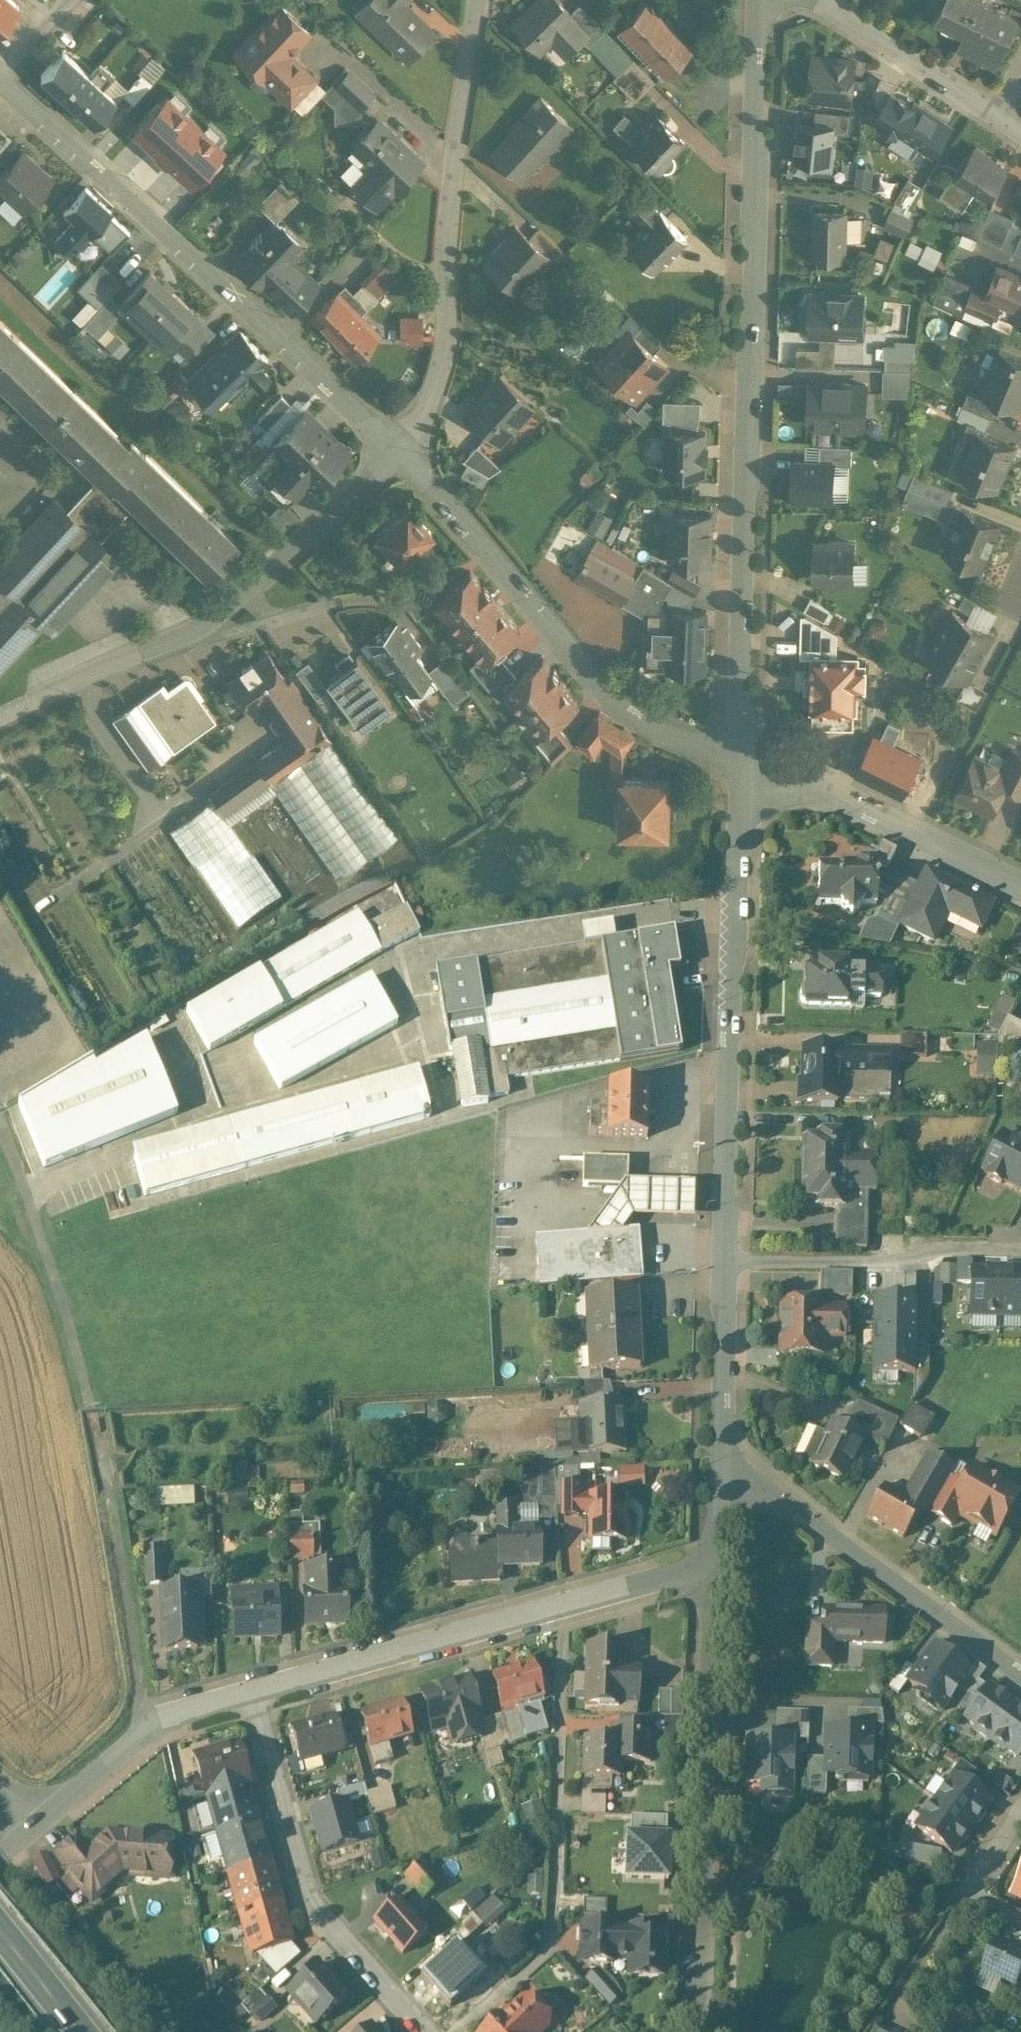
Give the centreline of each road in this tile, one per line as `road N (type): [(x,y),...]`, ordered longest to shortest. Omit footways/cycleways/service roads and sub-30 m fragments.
road 1 (tertiary): [(757,0),(740,757)]
road 2 (residential): [(0,85),(396,452)]
road 3 (residential): [(740,757),(727,1260)]
road 4 (residential): [(396,452),(215,617),(0,720)]
road 5 (residential): [(396,452),(589,678),(663,736),(740,757)]
road 6 (residential): [(476,0),(454,154),(445,347),(417,433),(396,452)]
road 7 (residential): [(557,1607),(563,1633),(549,1947),(455,2031)]
road 8 (residential): [(715,1576),(698,2031)]
road 9 (residential): [(425,2031),(312,1902),(253,1690)]
road 10 (residential): [(1020,1675),(770,1494),(721,1489)]
road 11 (residential): [(92,1409),(143,1698),(158,1721)]
road 12 (residential): [(557,1607),(253,1690)]
road 13 (tertiary): [(740,757),(1020,886)]
road 14 (residential): [(1020,1251),(950,1249),(882,1263),(727,1260)]
road 15 (residential): [(727,1260),(721,1489)]
road 16 (residential): [(809,0),(999,117)]
road 17 (residential): [(158,1721),(36,1828)]
road 18 (residential): [(715,1576),(678,1576),(557,1607)]
road 19 (residential): [(1020,1922),(967,1895),(1020,1812)]

